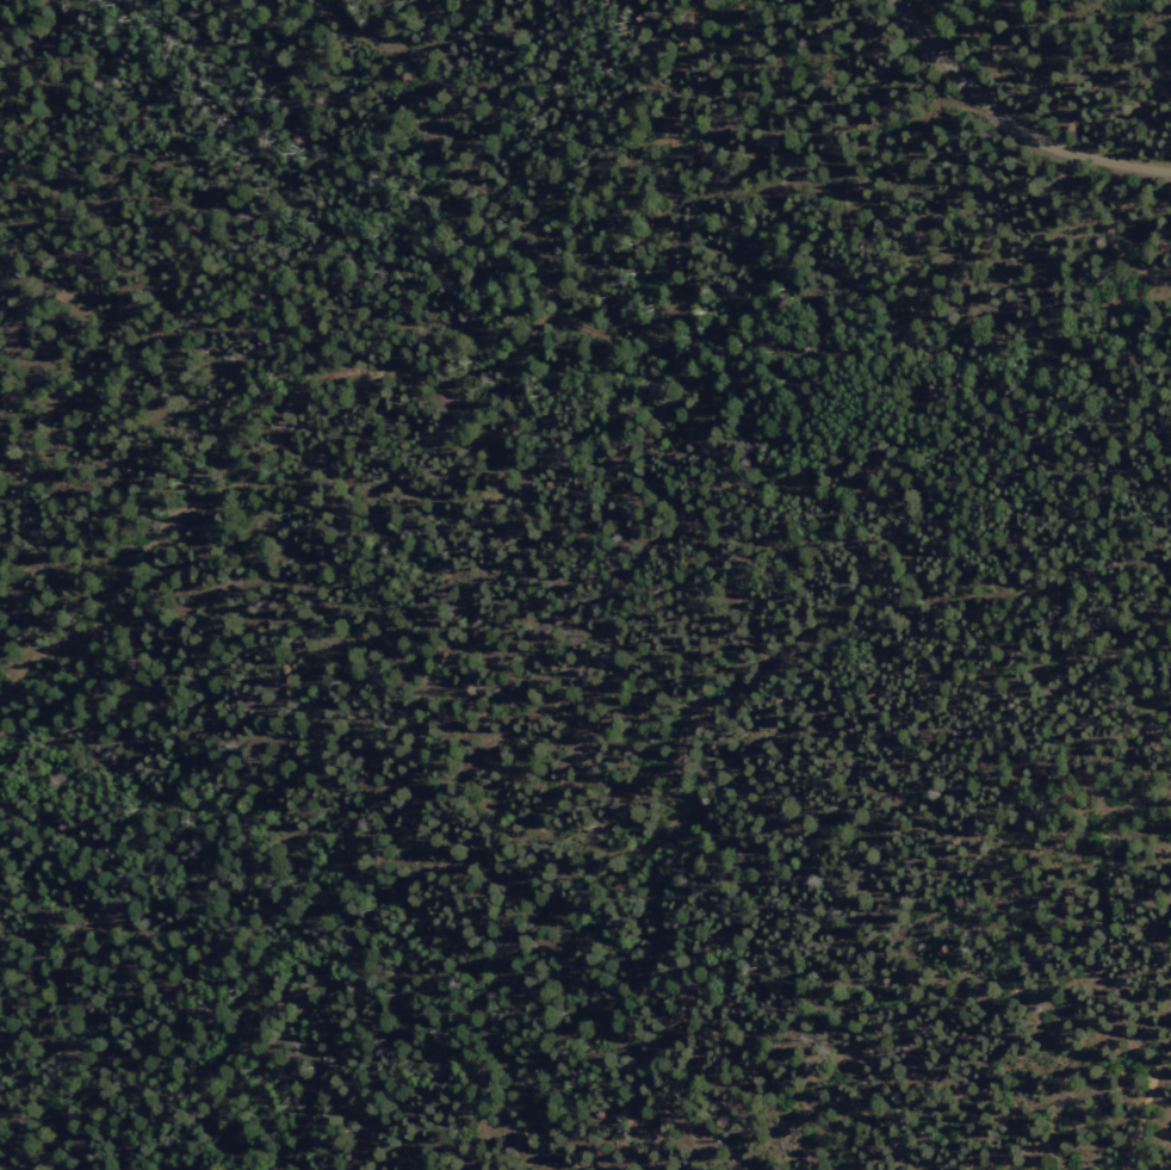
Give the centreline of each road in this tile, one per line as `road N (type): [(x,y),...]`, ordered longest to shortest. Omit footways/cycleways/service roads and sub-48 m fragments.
road 1 (track): [(916,0),(965,67),(1065,142),(1165,180)]

